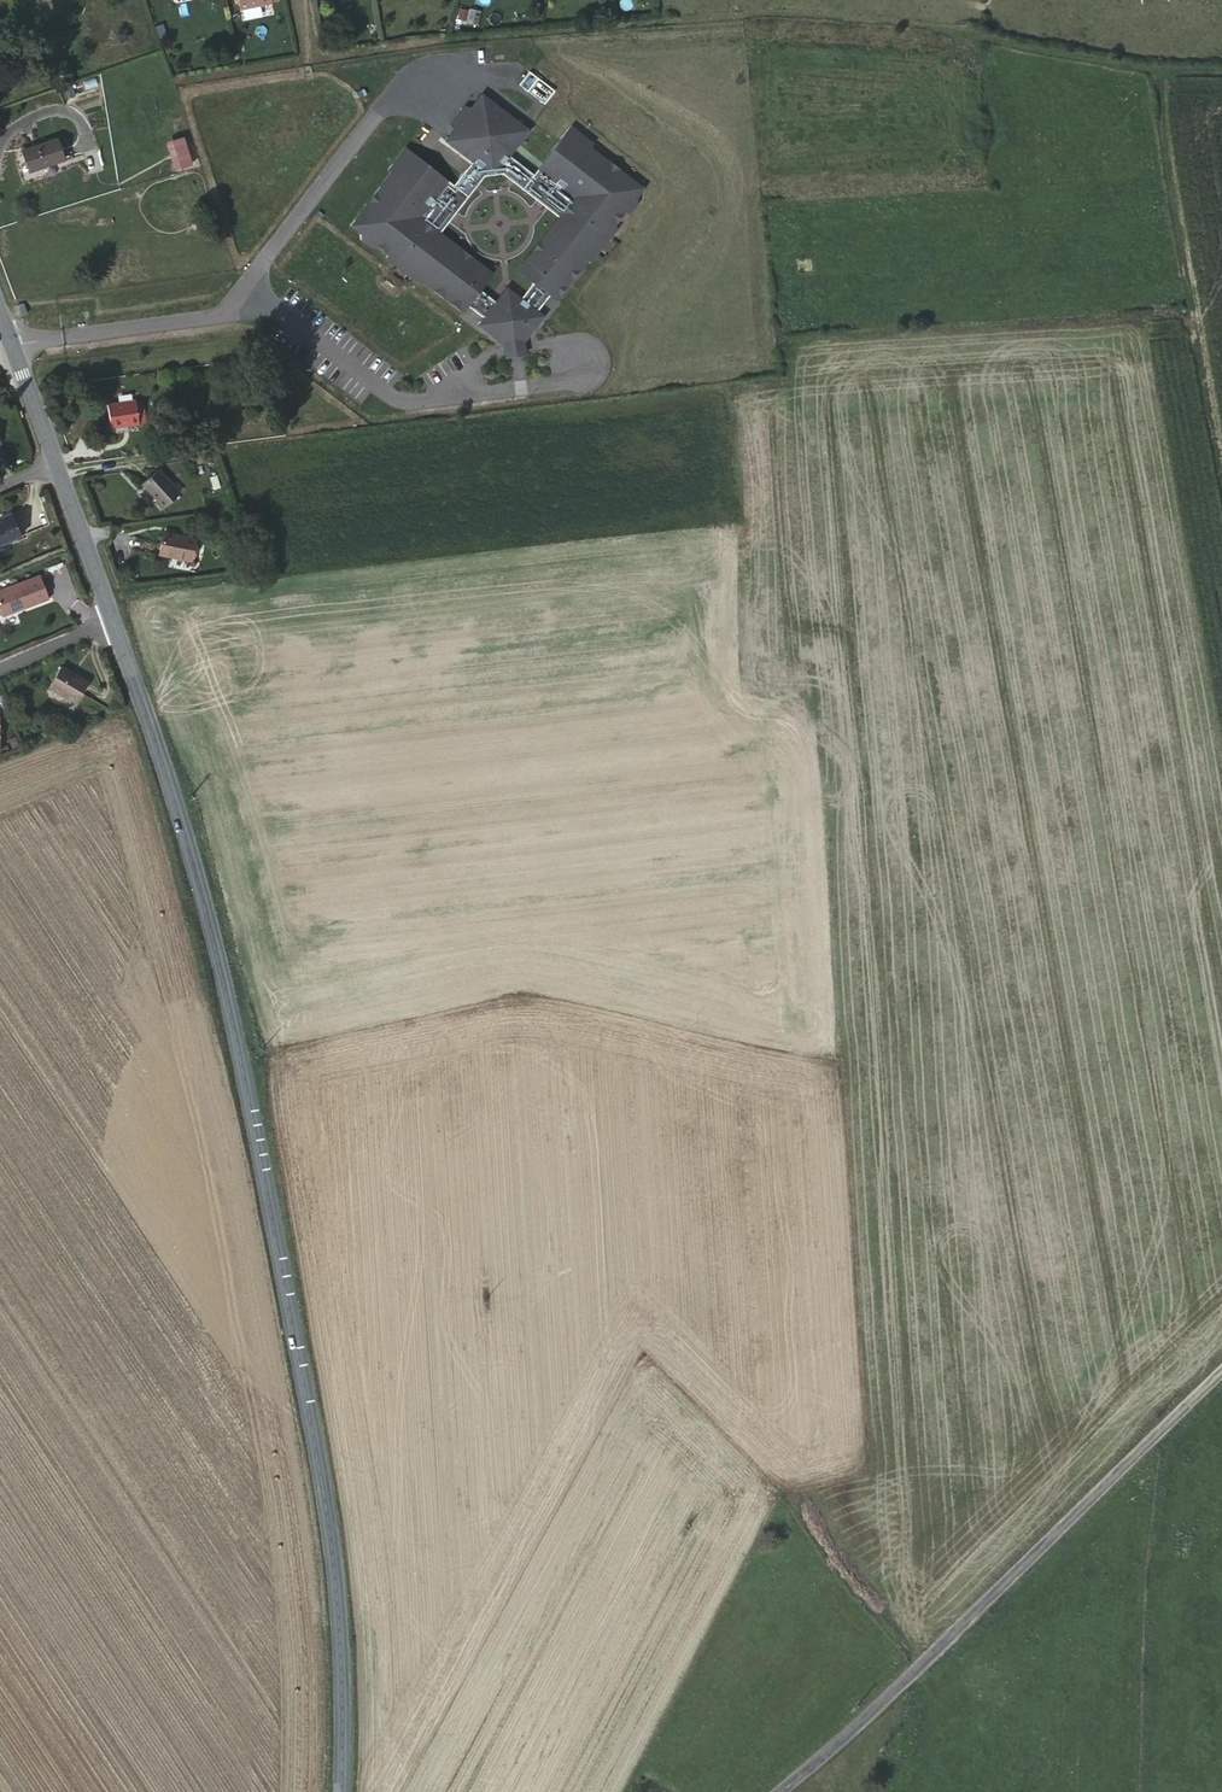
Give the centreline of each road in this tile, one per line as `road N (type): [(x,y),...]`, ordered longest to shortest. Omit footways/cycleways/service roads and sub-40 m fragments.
road 1 (tertiary): [(109,621),(209,926),(274,1227),(332,1553),(340,1791)]
road 2 (unclassified): [(780,1791),(898,1687),(1221,1369)]
road 3 (tertiary): [(52,462),(109,621)]
road 4 (tertiary): [(0,319),(52,462)]

